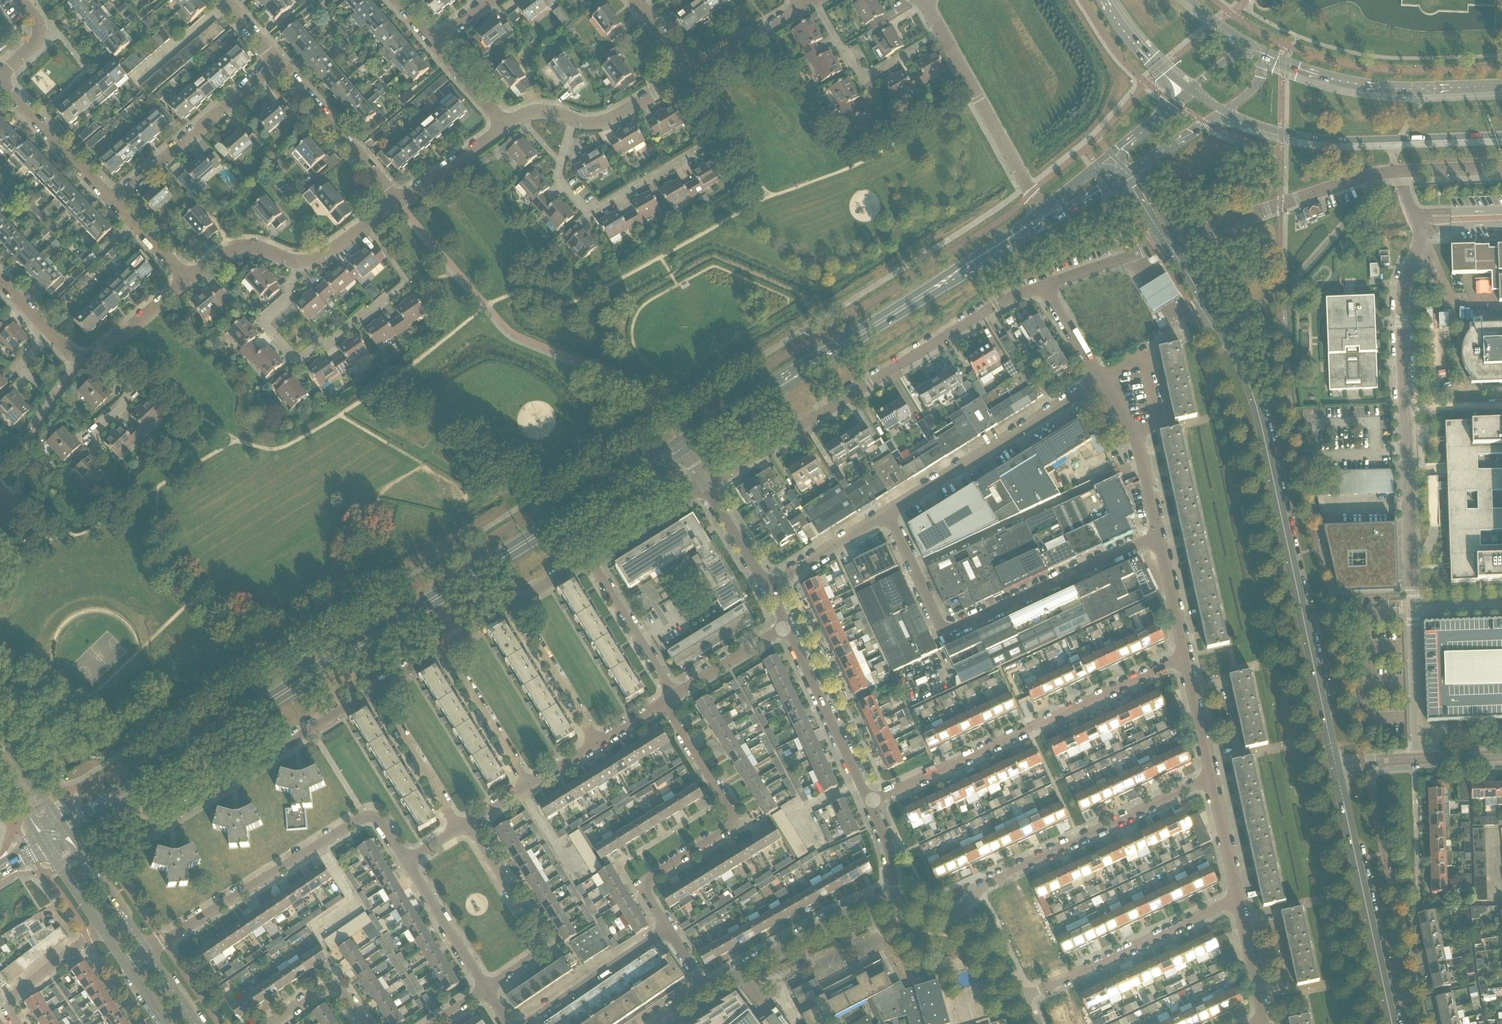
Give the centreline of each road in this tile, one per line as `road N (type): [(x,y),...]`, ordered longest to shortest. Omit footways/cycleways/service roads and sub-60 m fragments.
road 1 (unclassified): [(1417,760),(1401,312),(1421,230),(1395,171)]
road 2 (secondary): [(114,799),(614,488)]
road 3 (tertiary): [(1336,769),(1261,417),(1230,340),(1170,243)]
road 4 (secondary): [(681,448),(1046,217)]
road 5 (residential): [(705,490),(1042,288)]
road 6 (unclassified): [(1159,539),(949,633),(941,630),(889,516)]
road 7 (residential): [(868,804),(1184,658)]
road 8 (residential): [(114,799),(121,818),(141,833),(372,694)]
road 9 (residential): [(666,933),(641,885),(727,830),(733,813),(664,702)]
road 10 (residential): [(958,919),(989,881),(1210,781)]
road 11 (secondary): [(1225,112),(1321,141),(1501,137)]
road 12 (residential): [(145,954),(373,817)]
road 13 (tertiary): [(1394,1023),(1336,769)]
road 14 (unclassified): [(889,516),(1102,382)]
road 15 (secondary): [(1501,86),(1339,84),(1256,53)]
road 16 (residential): [(1046,217),(924,0)]
road 17 (unclassified): [(1170,243),(1395,171)]
road 18 (residential): [(1026,999),(1238,898)]
road 19 (residential): [(693,151),(591,215),(558,178),(573,119)]
road 20 (residential): [(388,297),(328,346),(295,358),(265,325),(288,301),(298,263)]
road 21 (residential): [(115,203),(278,62)]
road 22 (residential): [(487,989),(541,948),(469,823)]
road 23 (tertiary): [(705,992),(846,916),(894,903)]
road 24 (residential): [(868,804),(785,629)]
road 25 (residential): [(398,202),(278,62)]
road 26 (residential): [(115,203),(0,84)]
road 27 (residential): [(674,696),(590,557)]
road 28 (residential): [(597,744),(512,606)]
road 29 (unclassified): [(532,1023),(666,933)]
road 30 (residential): [(459,829),(372,694)]
road 31 (residential): [(528,786),(442,651)]
road 32 (residential): [(487,989),(406,863)]
road 33 (secondary): [(145,954),(63,830)]
road 34 (unclassified): [(769,589),(889,516)]
road 35 (residential): [(100,930),(11,999),(17,1023)]
road 36 (unclassified): [(1102,382),(1144,364),(1158,418),(1137,445)]
road 37 (residential): [(1042,288),(1170,243)]
road 38 (residential): [(590,557),(705,490)]
road 39 (residential): [(573,119),(608,121),(692,72)]
road 40 (residential): [(398,202),(504,125)]
road 41 (residential): [(674,696),(785,629)]
road 42 (residential): [(692,72),(804,7)]
road 43 (residential): [(1210,781),(1184,658)]
road 44 (residential): [(1265,1019),(1238,898)]
road 45 (residential): [(270,1023),(335,986),(364,1023)]
road 46 (residential): [(1184,658),(1159,539)]
road 47 (secondary): [(1110,0),(1152,58),(1190,90)]
road 48 (residential): [(189,280),(241,247),(298,263)]
road 49 (residential): [(1238,898),(1210,781)]

